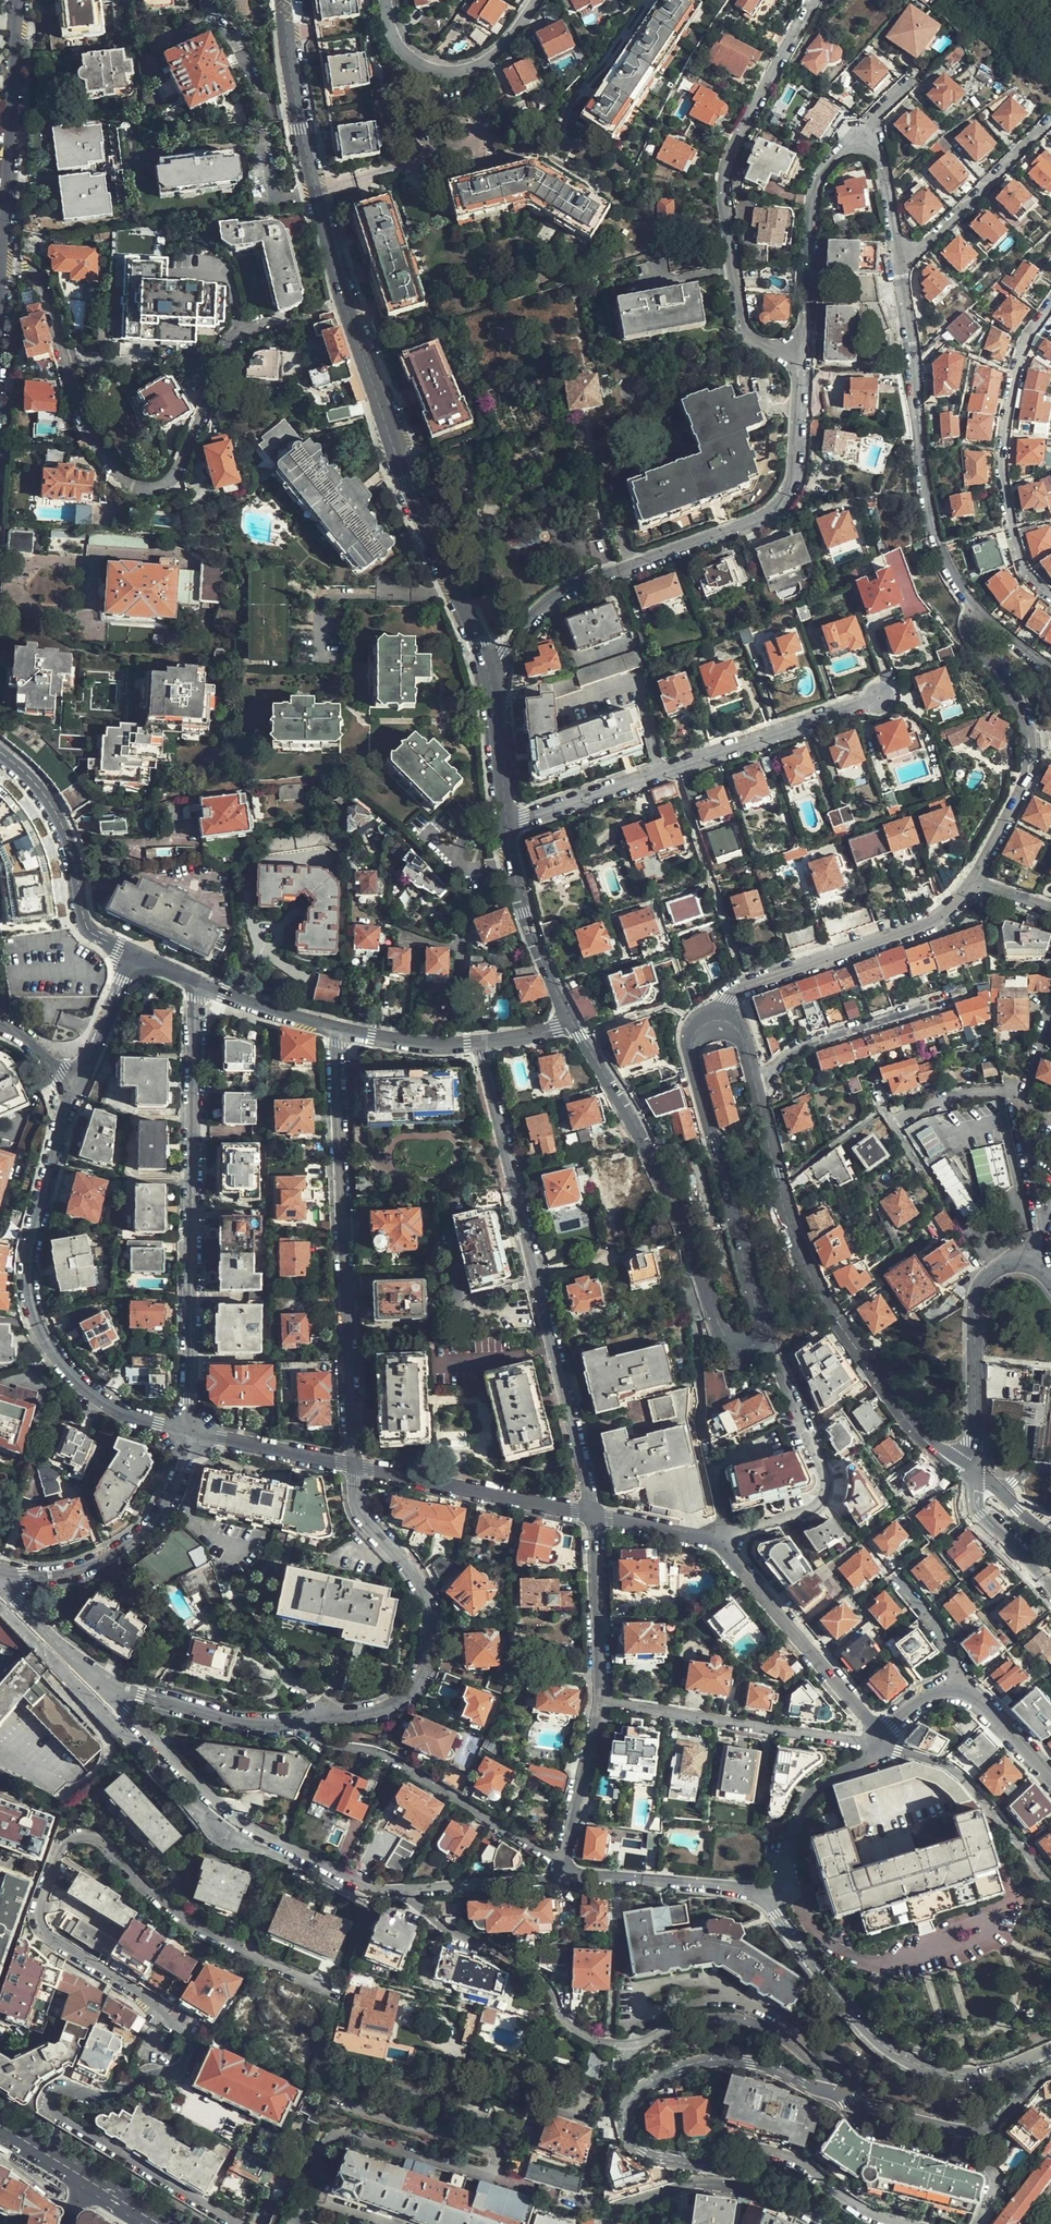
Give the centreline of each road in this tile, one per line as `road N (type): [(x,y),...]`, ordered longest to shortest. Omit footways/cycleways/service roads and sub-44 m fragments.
road 1 (trunk): [(1050,1432),(0,1176)]
road 2 (trunk): [(0,1194),(1050,1449)]
road 3 (residential): [(340,1995),(177,1916),(98,1840),(77,1837),(63,1847),(42,1900),(43,1927),(154,2001),(189,2033),(192,2049),(181,2068),(149,2071),(112,2095),(57,2090),(51,2108),(240,2223)]
road 4 (residential): [(344,302),(232,346),(173,476),(137,487),(84,416),(40,280),(1,262)]
road 5 (residential): [(402,1891),(447,1927),(508,1953),(589,2036),(639,2041),(705,2019),(750,2022),(797,2048),(840,2096)]
road 6 (residential): [(490,675),(542,610),(580,586),(764,520),(784,502),(796,461),(800,356)]
road 7 (residential): [(481,1044),(592,1515)]
road 8 (tertiary): [(756,1084),(786,1212),(819,1292),(913,1426),(973,1474)]
road 9 (residential): [(200,985),(187,1433)]
road 10 (residential): [(78,1084),(28,1266),(35,1316),(64,1368),(91,1393),(118,1411),(187,1433)]
road 11 (residential): [(354,1466),(337,1028)]
road 12 (residential): [(800,356),(753,339),(744,323),(724,176),(733,145),(813,0)]
road 13 (tertiary): [(344,302),(410,491),(490,675)]
road 14 (residential): [(506,824),(880,697)]
road 15 (residential): [(308,1723),(386,1709),(413,1687),(426,1657),(424,1593),(361,1516),(354,1466)]
road 16 (residential): [(402,1891),(366,1885),(239,1820),(111,1692)]
road 17 (residential): [(769,1903),(853,2012),(898,2054),(969,2074),(1050,2050)]
road 18 (residential): [(901,270),(937,543),(978,609)]
road 19 (tertiary): [(762,1340),(691,1047),(697,1026),(723,1019)]
road 20 (residential): [(840,2096),(751,2061),(668,2073),(630,2101),(627,2136),(642,2152),(704,2164)]
road 21 (residential): [(1050,303),(1027,337),(1008,408),(1003,469),(1024,568),(1050,590)]
road 22 (tertiary): [(282,0),(301,129),(344,302)]
road 23 (residential): [(975,881),(1027,781),(1029,732),(976,642),(969,624),(978,609)]
road 24 (residential): [(723,1019),(726,998),(746,985),(935,920),(975,881)]
road 25 (residential): [(308,1723),(319,1741),(394,1759),(562,1863)]
road 26 (residential): [(719,1539),(700,1419),(692,1248)]
road 27 (residential): [(719,1539),(815,1511),(827,1493),(826,1473),(762,1340)]
road 28 (residential): [(603,1703),(878,1741)]
road 29 (residential): [(1,262),(17,0)]
road 30 (residential): [(187,1433),(170,1493),(141,1534),(81,1567),(0,1575)]
road 31 (residential): [(719,1539),(878,1741)]
road 32 (tertiary): [(572,1022),(650,1153),(692,1248)]
road 33 (residential): [(0,754),(51,806),(70,847),(86,927),(133,958)]
road 34 (tertiary): [(973,1474),(977,1291),(1003,1263),(1033,1264)]
road 35 (residential): [(354,1466),(592,1515)]
road 36 (residential): [(1050,2072),(983,2130),(840,2096)]
road 37 (residential): [(826,2223),(751,2191),(703,2183),(620,2207),(611,2223)]
road 38 (residential): [(1050,1889),(957,1772),(878,1741)]
road 39 (residential): [(704,2164),(714,2150),(741,2144),(777,2153),(871,2214),(910,2223)]
road 40 (residential): [(840,2096),(863,2130),(990,2169),(990,2200),(975,2223)]
road 41 (residential): [(800,356),(816,180),(853,139)]
road 42 (residential): [(756,1084),(794,1049),(948,1000)]
road 43 (tertiary): [(506,824),(529,929),(572,1022)]
road 44 (residential): [(769,1903),(798,1814),(814,1789),(870,1757),(878,1741)]
road 45 (residential): [(111,1692),(243,1723),(308,1723)]
road 46 (residential): [(901,270),(1041,128)]
road 47 (residential): [(769,1903),(742,1886),(578,1874)]
road 48 (residential): [(592,1515),(603,1703)]
road 49 (residential): [(578,1874),(402,1891)]
road 50 (residential): [(187,1433),(354,1466)]
road 51 (residential): [(603,1703),(562,1863)]
road 52 (residential): [(111,1692),(0,1589)]
road 53 (tertiary): [(490,675),(506,824)]
road 54 (residential): [(853,139),(883,165),(901,270)]
road 55 (residential): [(337,1028),(405,1042),(481,1044)]
road 56 (residential): [(704,2164),(761,2169),(807,2191),(826,2223)]
road 57 (residential): [(200,985),(337,1028)]
road 58 (residential): [(1050,1585),(980,1514),(973,1474)]
road 59 (residential): [(78,1084),(133,958)]
road 60 (tertiary): [(692,1248),(730,1343),(747,1348),(762,1340)]
road 61 (residential): [(953,1689),(987,1709),(1050,1783)]
road 62 (residential): [(1050,1119),(1019,1104),(1038,1200)]
road 63 (residential): [(592,1515),(719,1539)]
road 64 (residential): [(896,1578),(946,1645),(953,1689)]

